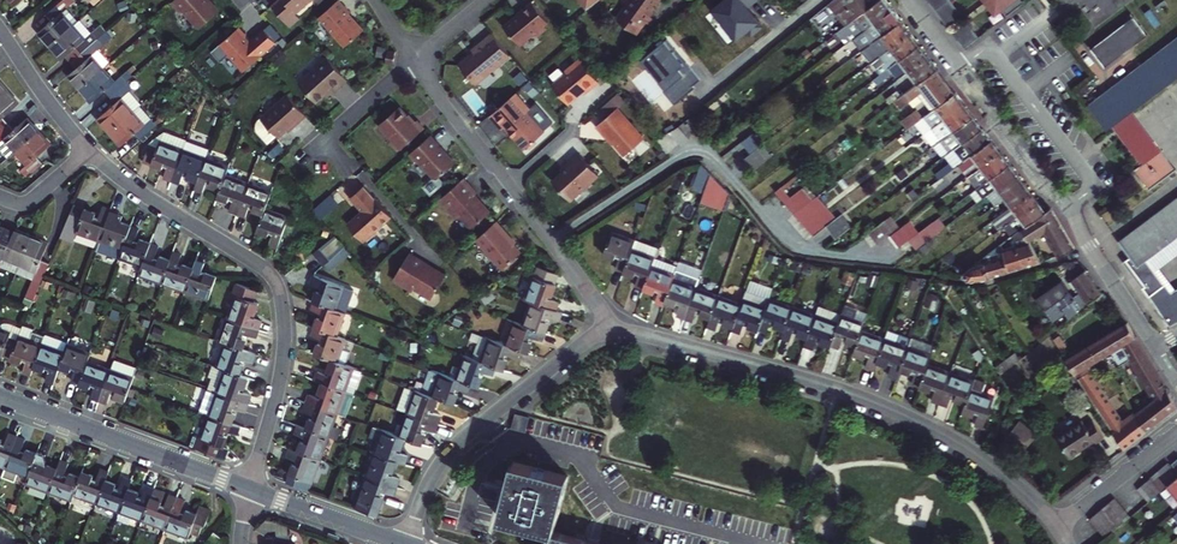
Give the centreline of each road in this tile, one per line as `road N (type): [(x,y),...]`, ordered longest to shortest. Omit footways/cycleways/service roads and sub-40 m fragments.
road 1 (residential): [(608,328),(795,376),(902,414),(989,464),(1058,526)]
road 2 (residential): [(249,488),(282,365),(277,285),(266,269),(127,184),(89,151)]
road 3 (residential): [(909,0),(1067,207),(1154,348)]
road 4 (residential): [(414,60),(588,290),(608,328)]
road 5 (residential): [(608,328),(455,447),(426,487),(407,543)]
road 6 (residential): [(0,395),(249,488)]
road 7 (residential): [(249,488),(407,543)]
road 8 (residential): [(89,151),(0,29)]
road 9 (residential): [(414,60),(302,159)]
road 10 (residential): [(1058,526),(1176,435)]

